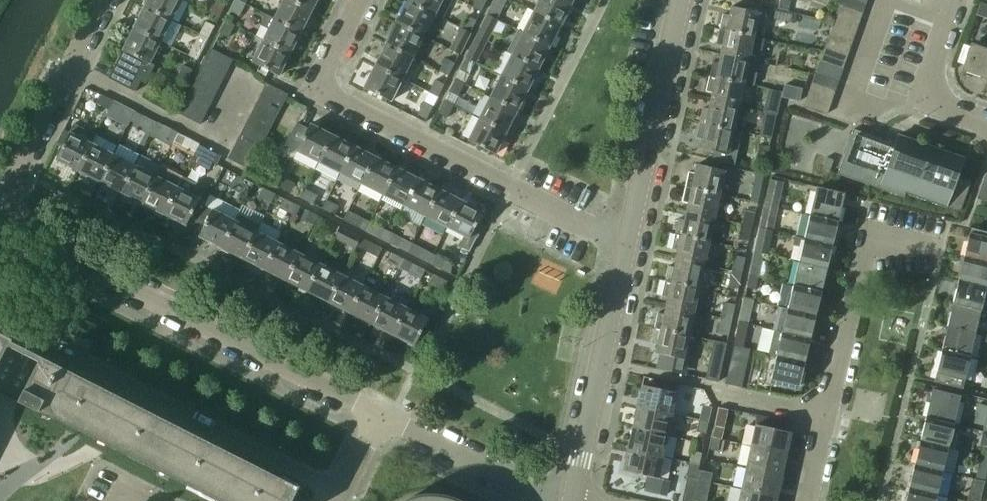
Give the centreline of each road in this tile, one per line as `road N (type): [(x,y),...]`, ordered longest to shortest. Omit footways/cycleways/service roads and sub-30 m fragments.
road 1 (residential): [(362,0),(314,95),(626,247)]
road 2 (residential): [(0,221),(380,415)]
road 3 (residential): [(338,492),(51,340)]
road 4 (unclassified): [(571,500),(626,247)]
road 5 (residential): [(823,416),(866,241),(941,248)]
road 6 (unclassified): [(626,247),(680,0)]
road 7 (residential): [(0,214),(109,0)]
road 8 (residential): [(380,415),(552,500)]
road 9 (residential): [(986,133),(917,109),(954,0)]

